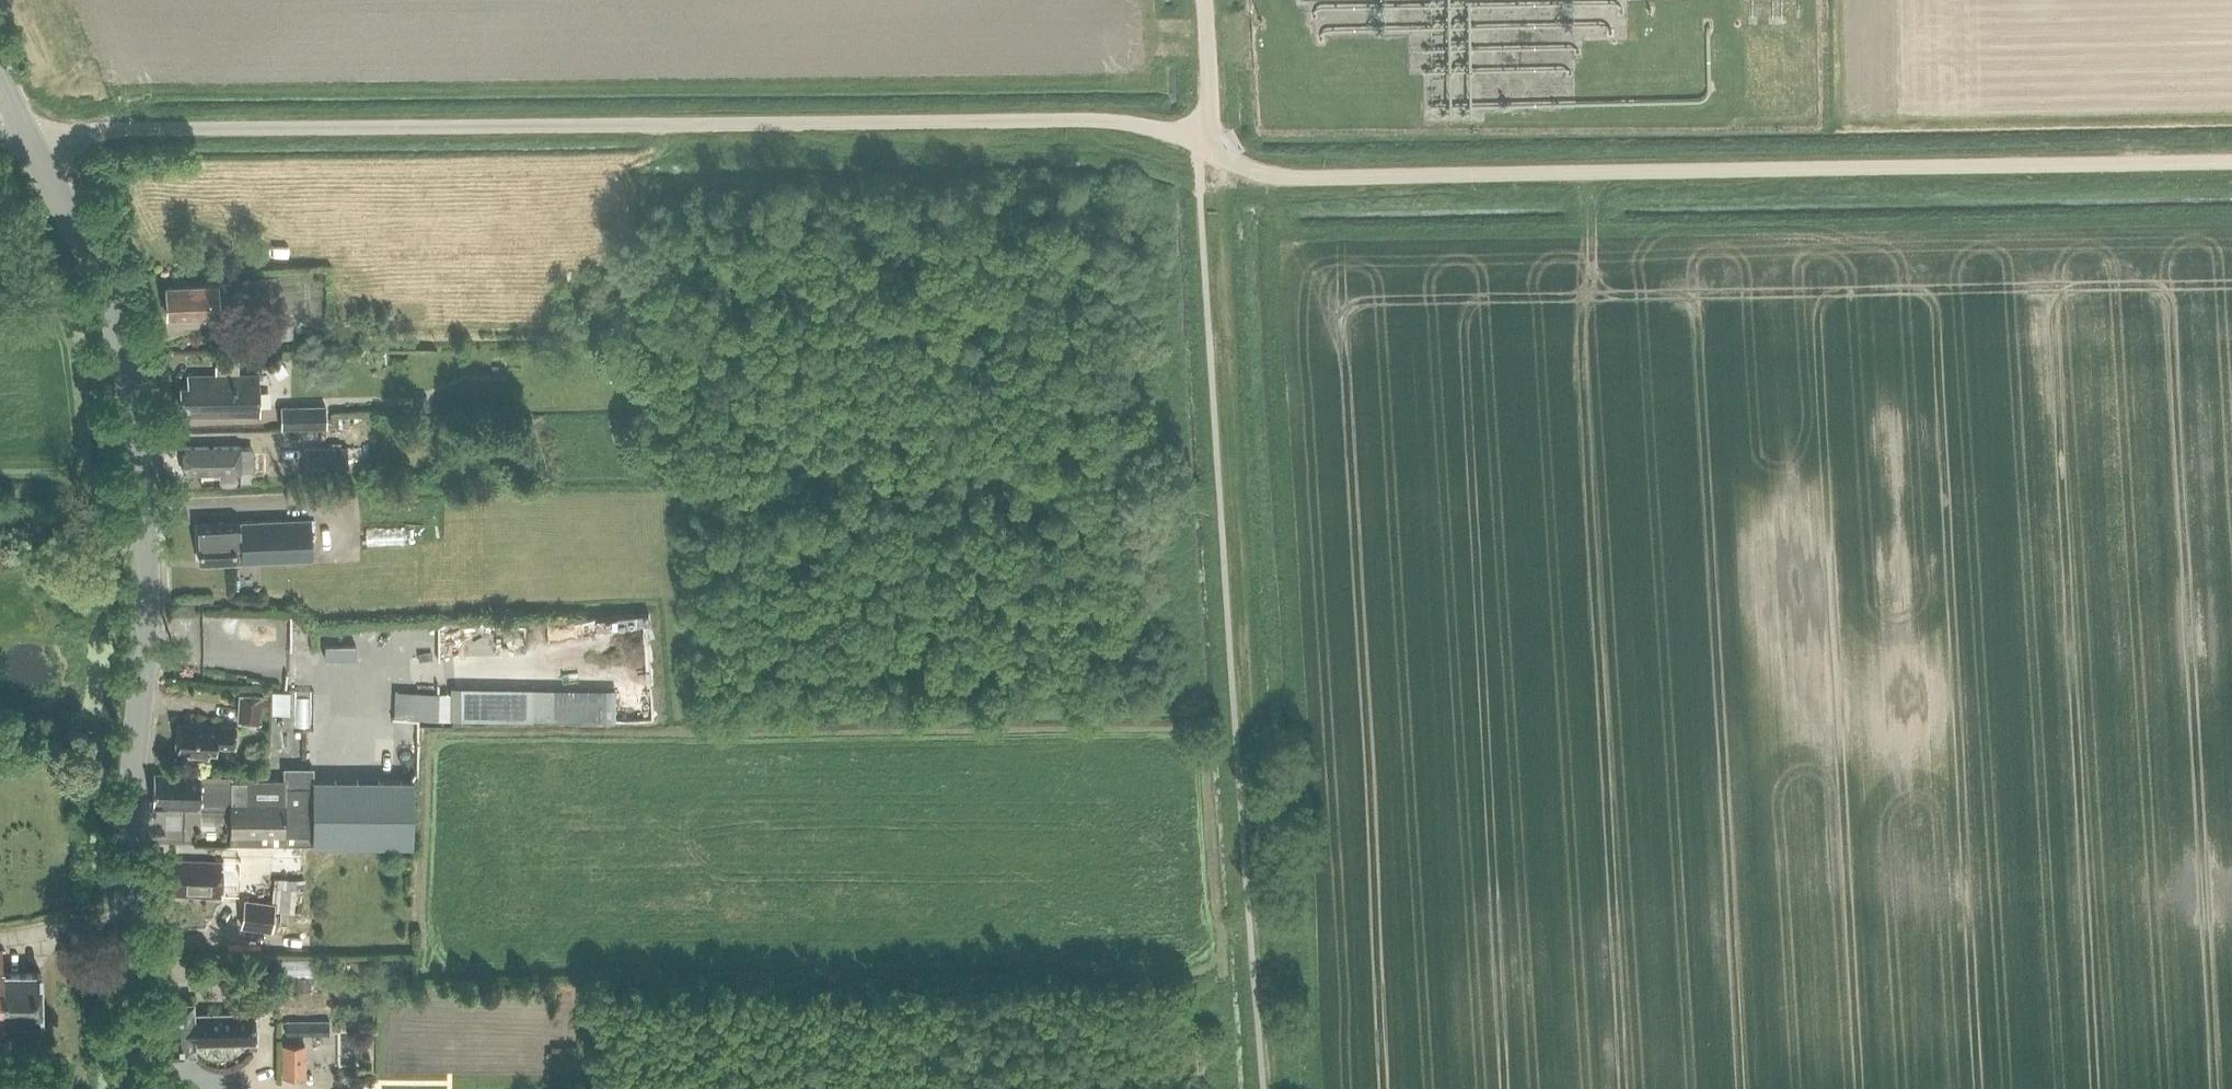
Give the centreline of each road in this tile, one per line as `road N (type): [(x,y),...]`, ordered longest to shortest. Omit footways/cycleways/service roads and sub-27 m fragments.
road 1 (unclassified): [(1206,155),(1099,122),(152,131),(27,141)]
road 2 (unclassified): [(2231,171),(1273,187),(1244,183),(1206,155)]
road 3 (tertiary): [(134,1088),(145,538),(138,432),(99,288),(27,141)]
road 4 (unclassified): [(1206,155),(1212,88),(1206,0)]

